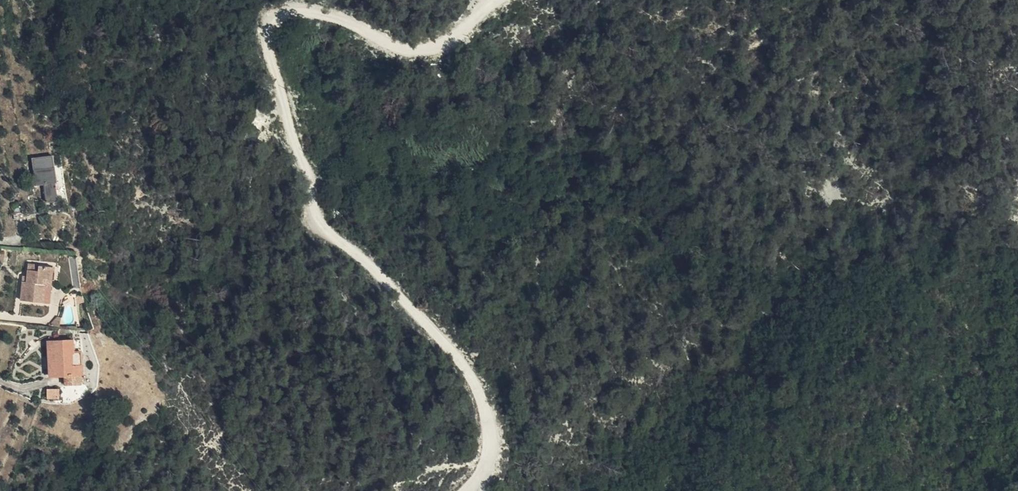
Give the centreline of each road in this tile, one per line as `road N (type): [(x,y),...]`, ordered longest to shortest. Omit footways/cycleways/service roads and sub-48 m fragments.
road 1 (unclassified): [(498,0),(434,48),(397,47),(325,15),(287,17),(269,46),(317,218),(448,341),(489,415),(490,457),(465,490)]

